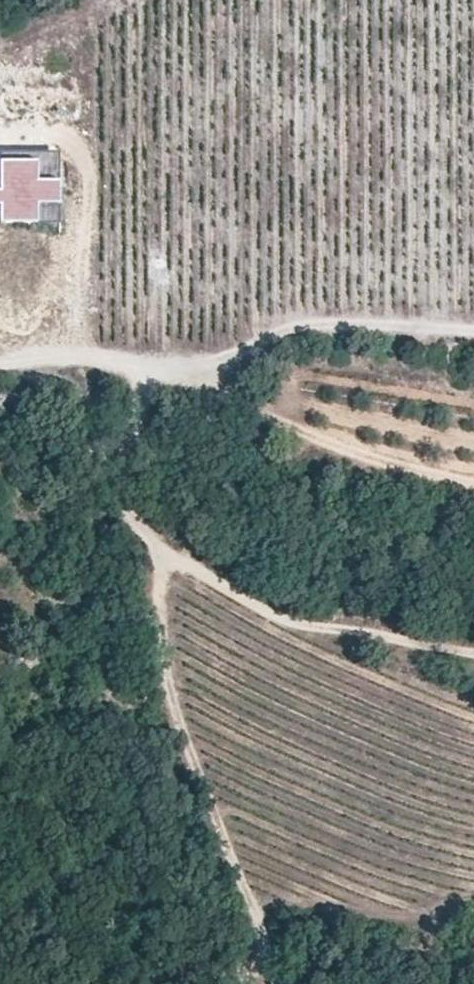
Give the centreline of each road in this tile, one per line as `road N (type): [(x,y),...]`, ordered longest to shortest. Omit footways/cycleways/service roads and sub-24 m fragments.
road 1 (track): [(473,650),(277,615),(130,521),(64,356),(0,364)]
road 2 (track): [(132,983),(253,929),(256,901),(173,702),(163,546)]
road 3 (track): [(65,358),(196,365),(282,333),(360,324),(473,327)]

